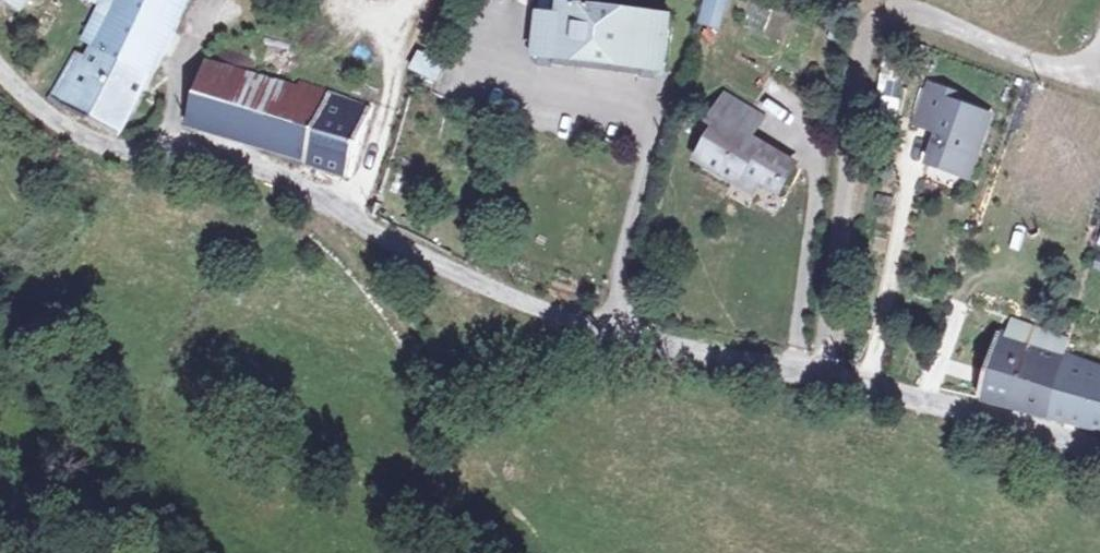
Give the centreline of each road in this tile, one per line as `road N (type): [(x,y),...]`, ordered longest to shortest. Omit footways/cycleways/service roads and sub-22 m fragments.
road 1 (unclassified): [(829,381),(606,328),(481,287),(294,194),(121,146),(51,115),(0,69)]
road 2 (residential): [(829,381),(868,36),(887,15),(918,19),(1054,69),(1099,39)]
road 3 (unclassified): [(1099,453),(829,381)]

